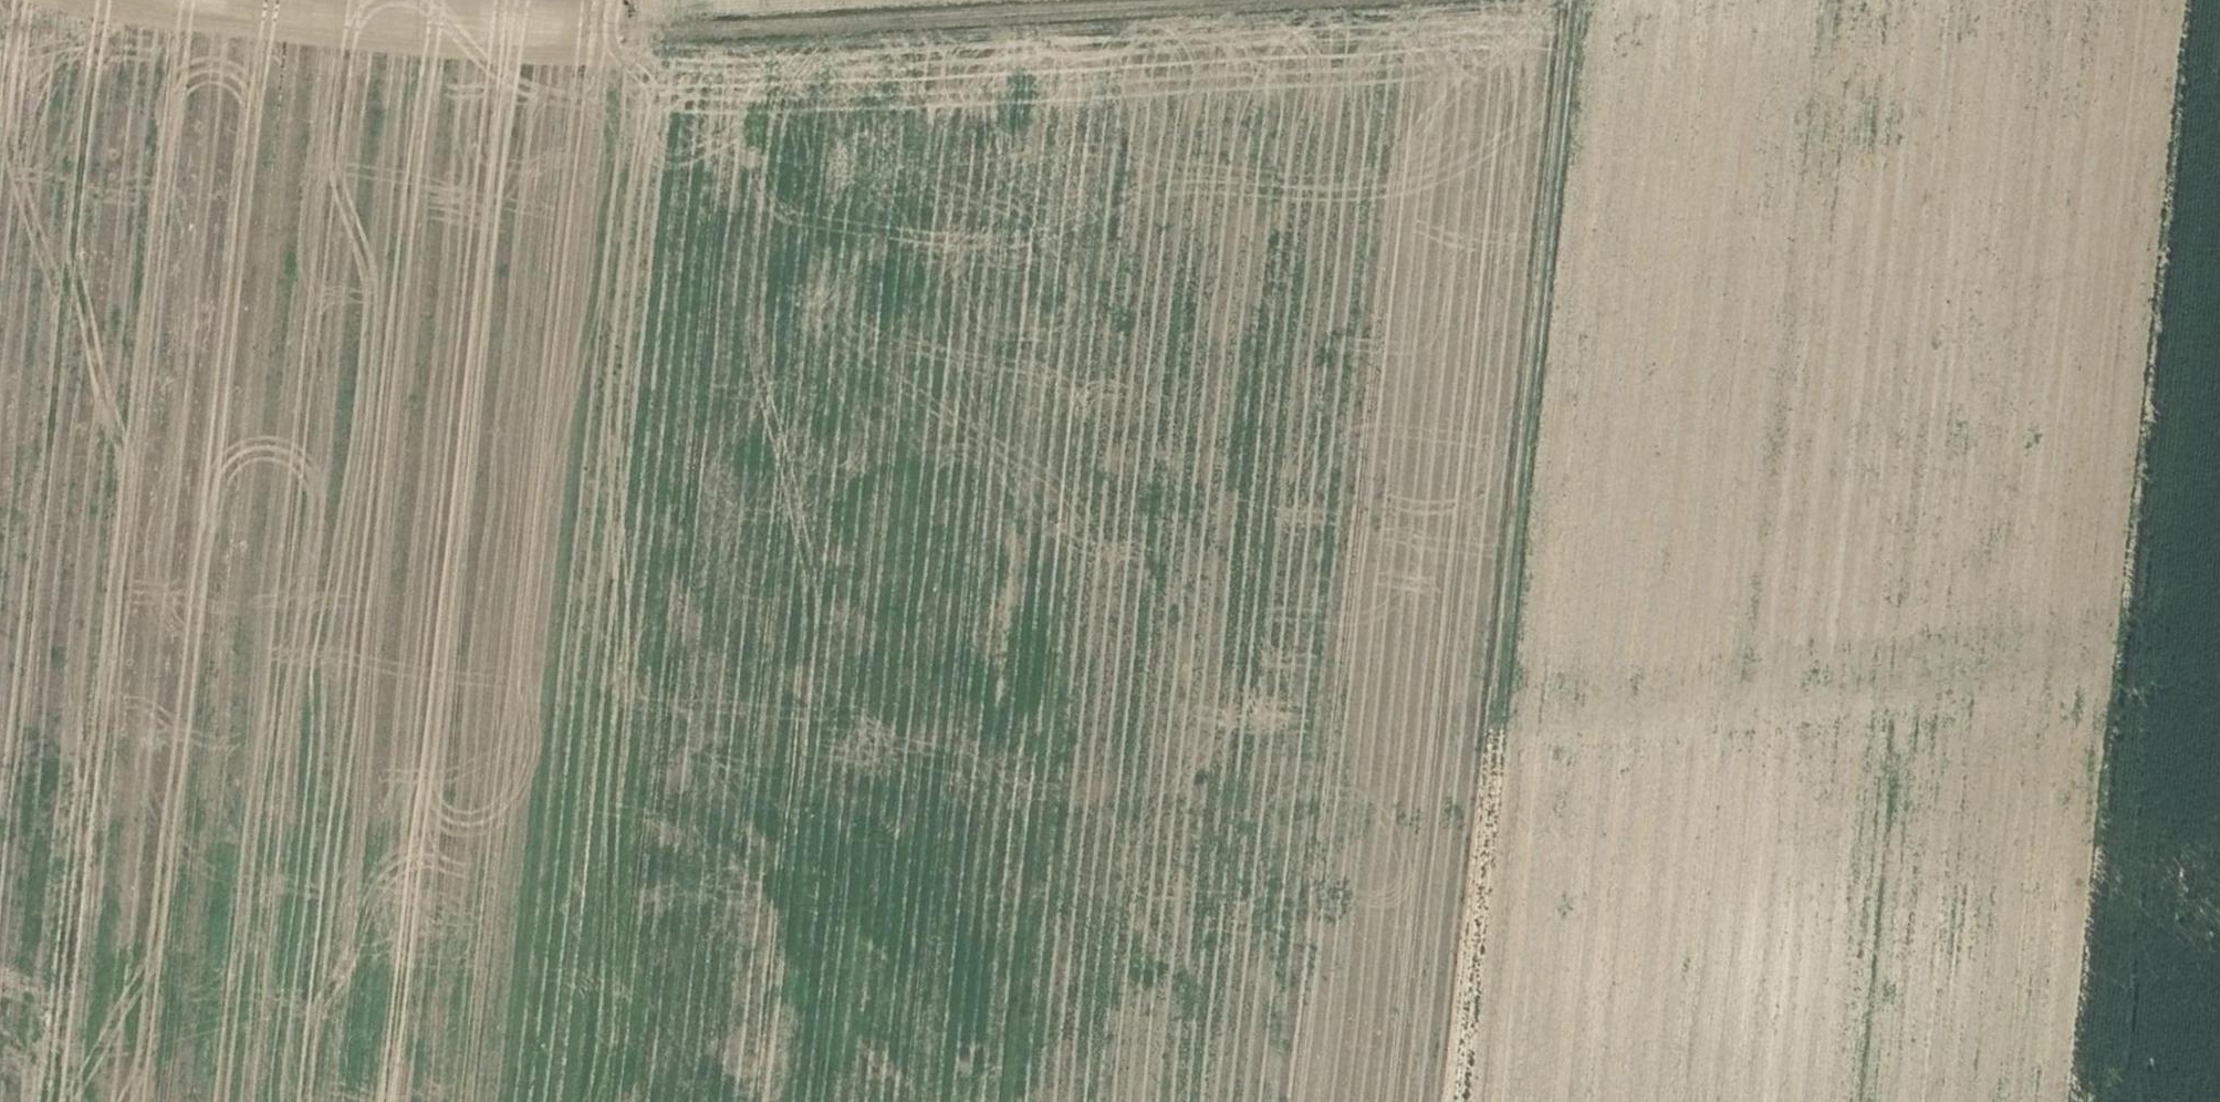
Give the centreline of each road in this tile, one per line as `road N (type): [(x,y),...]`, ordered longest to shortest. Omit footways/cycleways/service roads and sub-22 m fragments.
road 1 (track): [(1454,1101),(1574,0)]

